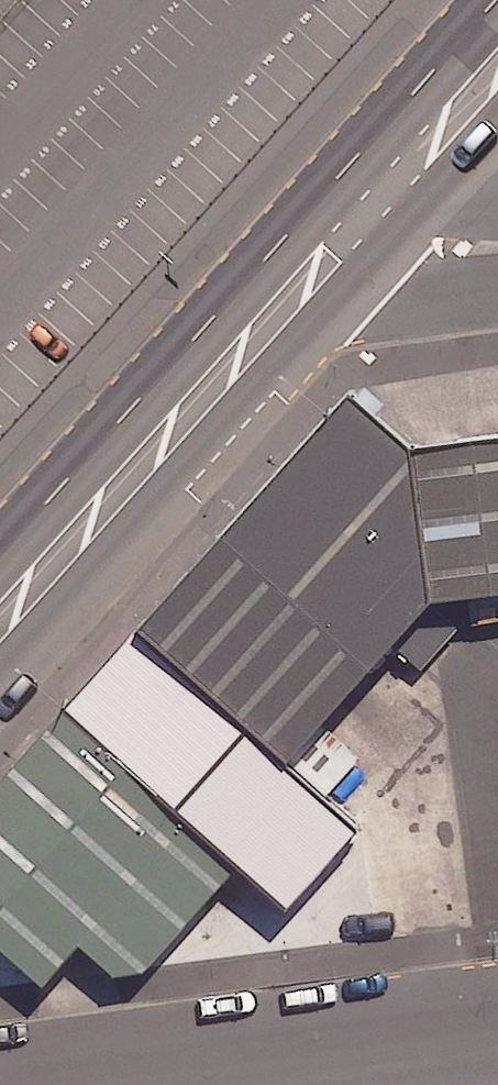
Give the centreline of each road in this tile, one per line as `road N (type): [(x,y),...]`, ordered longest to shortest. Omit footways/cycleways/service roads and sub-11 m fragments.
road 1 (secondary): [(0,547),(492,0)]
road 2 (secondary): [(361,262),(0,643)]
road 3 (unclassified): [(497,1035),(94,1084)]
road 4 (secondary): [(497,118),(361,262)]
road 5 (unclassified): [(361,262),(497,245)]

